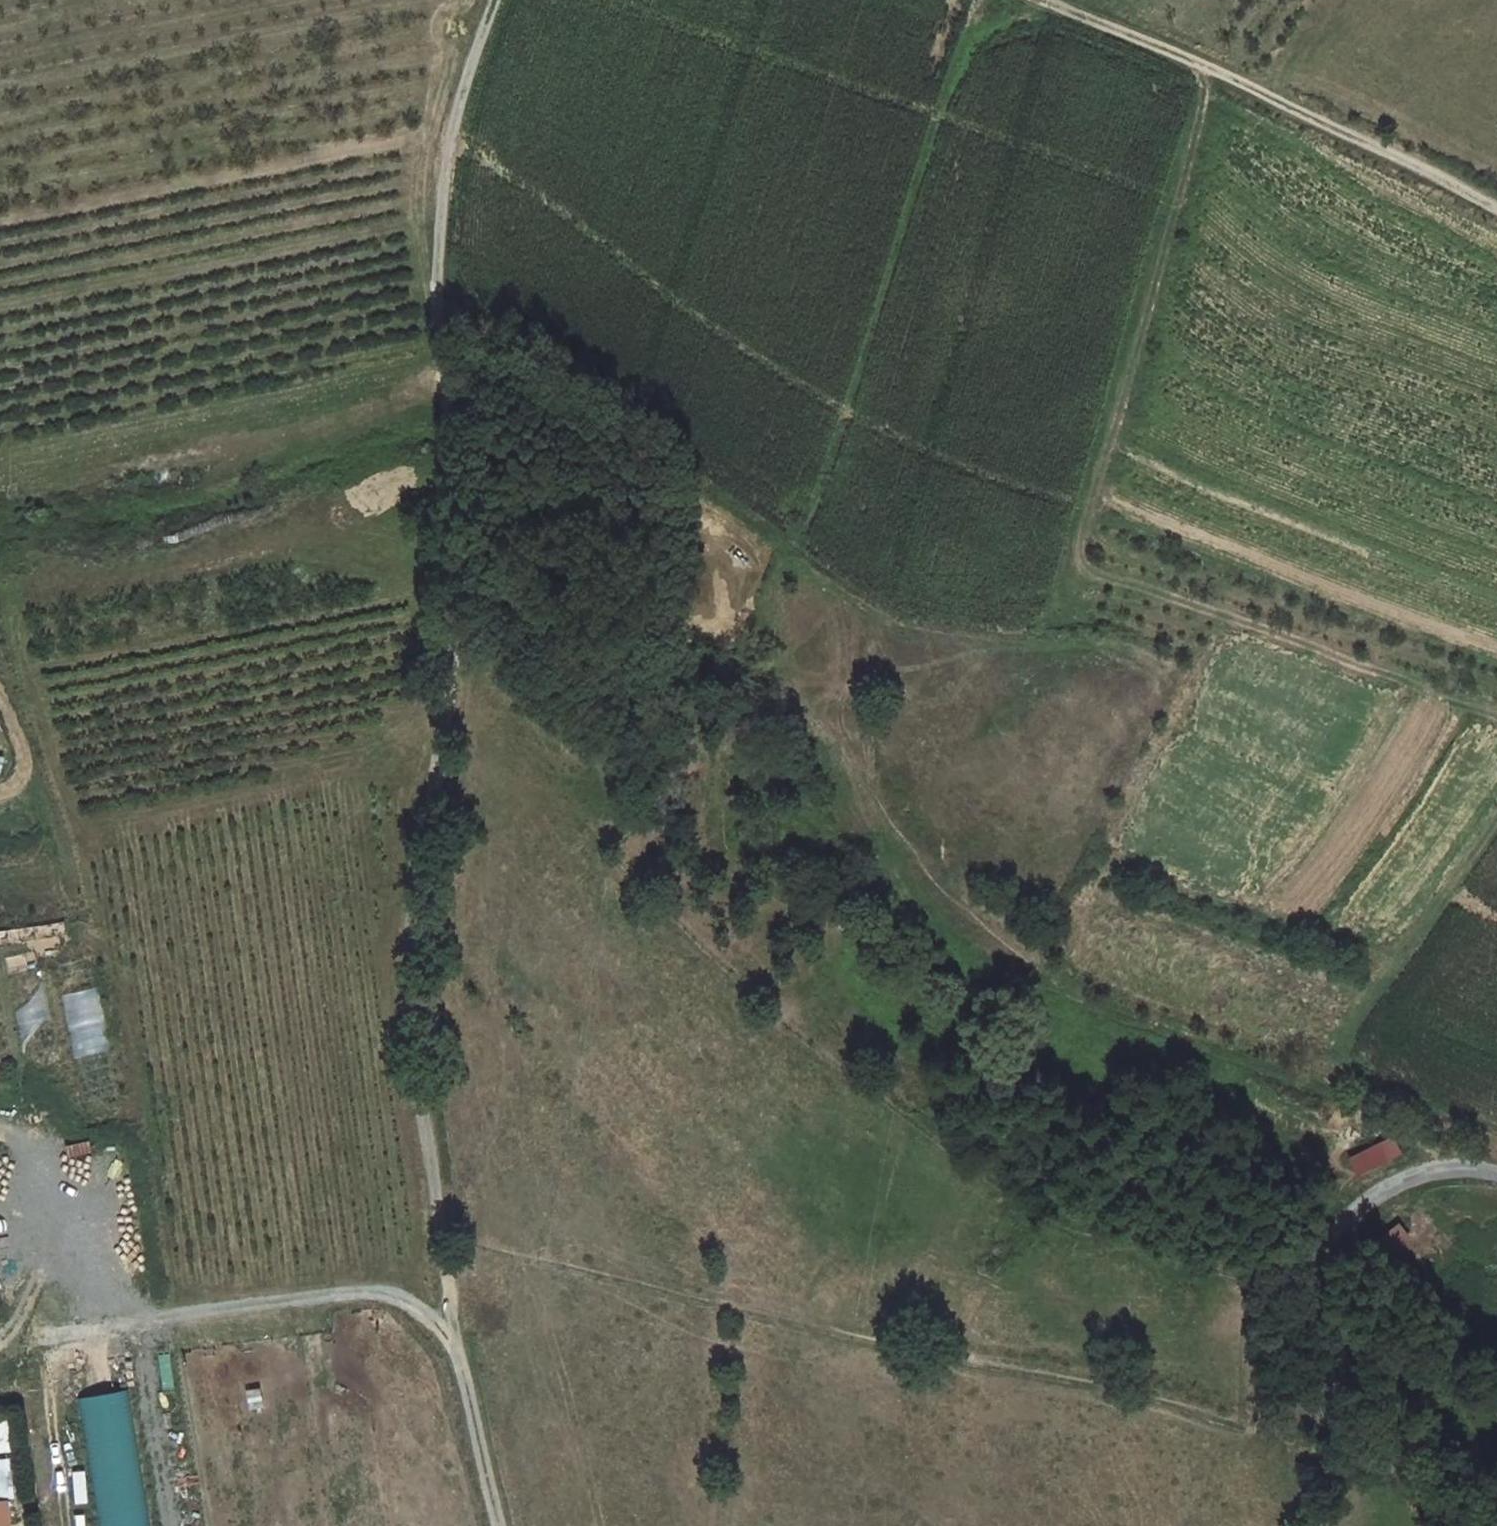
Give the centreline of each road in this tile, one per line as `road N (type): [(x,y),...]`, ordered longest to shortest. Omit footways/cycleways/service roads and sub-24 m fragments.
road 1 (track): [(494,1525),(451,1328),(409,944),(458,597),(441,220),(448,133),(501,0)]
road 2 (unclassified): [(1451,1525),(1347,1409),(1317,1352),(1310,1290),(1343,1222),(1379,1193),(1420,1174),(1496,1176)]
road 3 (track): [(1037,0),(1164,52),(1496,211)]

